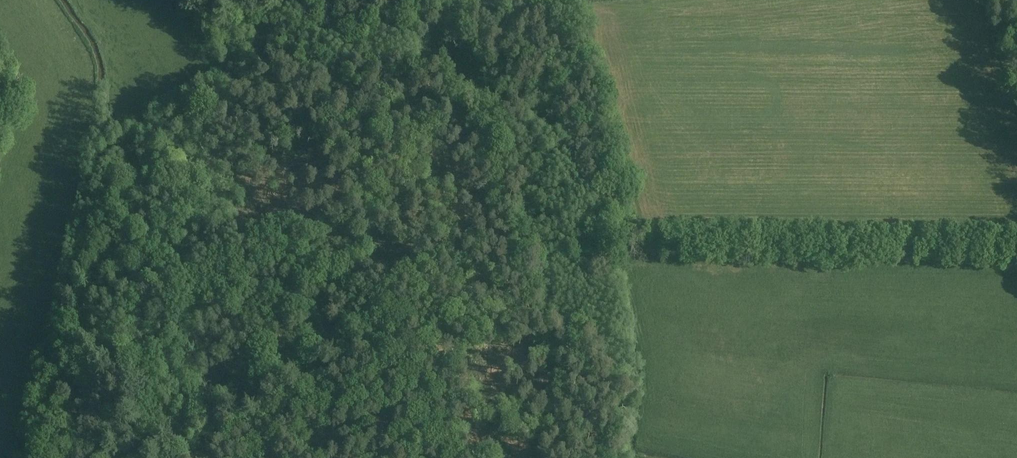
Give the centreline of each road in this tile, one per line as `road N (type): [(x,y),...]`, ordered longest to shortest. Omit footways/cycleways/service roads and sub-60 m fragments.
road 1 (track): [(538,457),(542,376),(431,0)]
road 2 (track): [(435,24),(585,6)]

